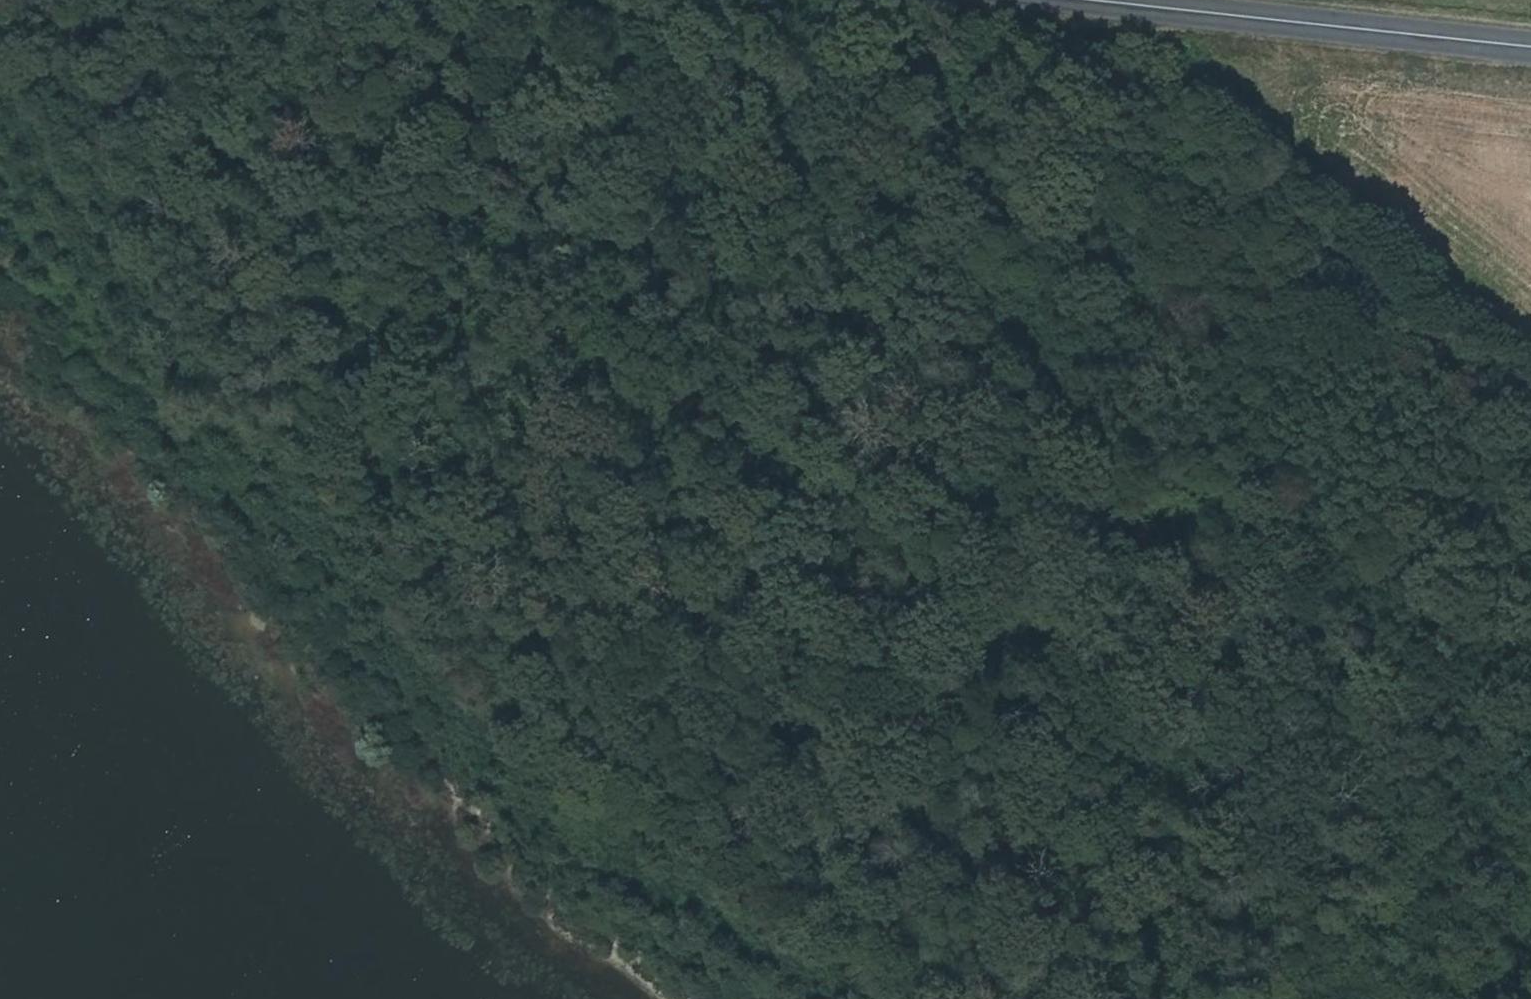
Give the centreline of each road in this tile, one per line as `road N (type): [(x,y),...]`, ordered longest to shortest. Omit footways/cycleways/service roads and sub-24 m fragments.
road 1 (secondary): [(1028,0),(1530,53)]

